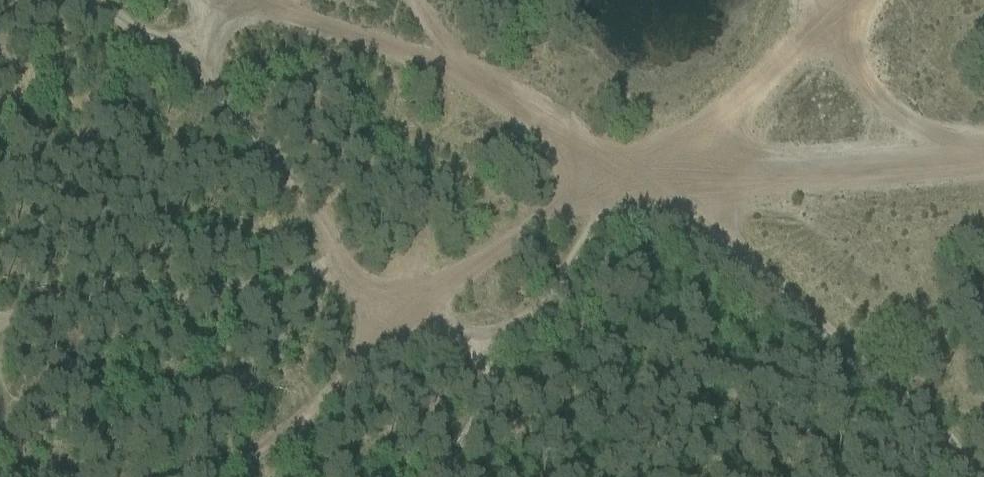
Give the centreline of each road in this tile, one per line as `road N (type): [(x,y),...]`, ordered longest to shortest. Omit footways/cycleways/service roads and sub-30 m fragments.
road 1 (track): [(193,476),(295,422),(357,312),(305,176),(140,0)]

